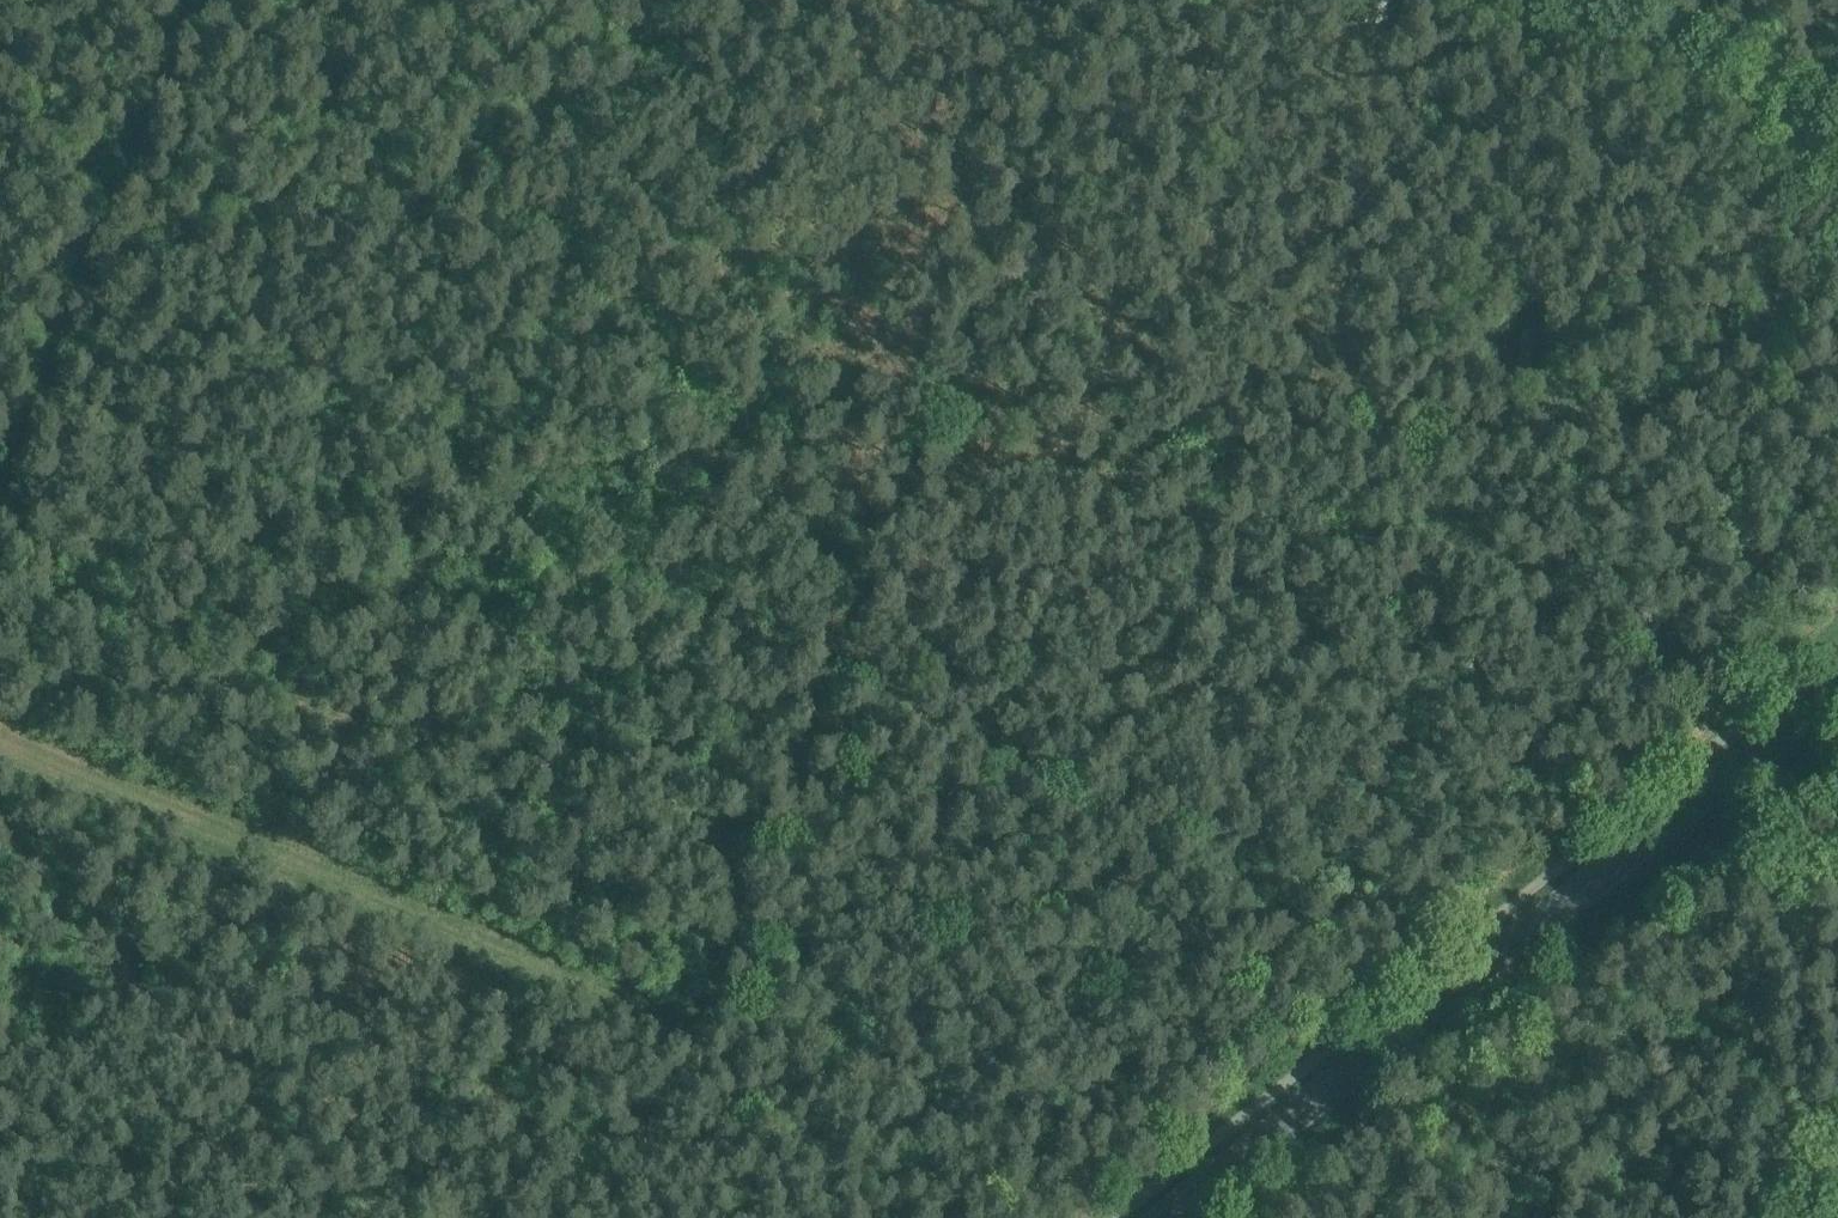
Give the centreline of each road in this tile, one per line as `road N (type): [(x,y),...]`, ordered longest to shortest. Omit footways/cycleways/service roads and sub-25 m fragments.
road 1 (track): [(687,988),(1079,0)]
road 2 (secondary): [(1162,1217),(1837,688)]
road 3 (track): [(198,0),(0,523)]
road 4 (track): [(1837,157),(1422,0)]

